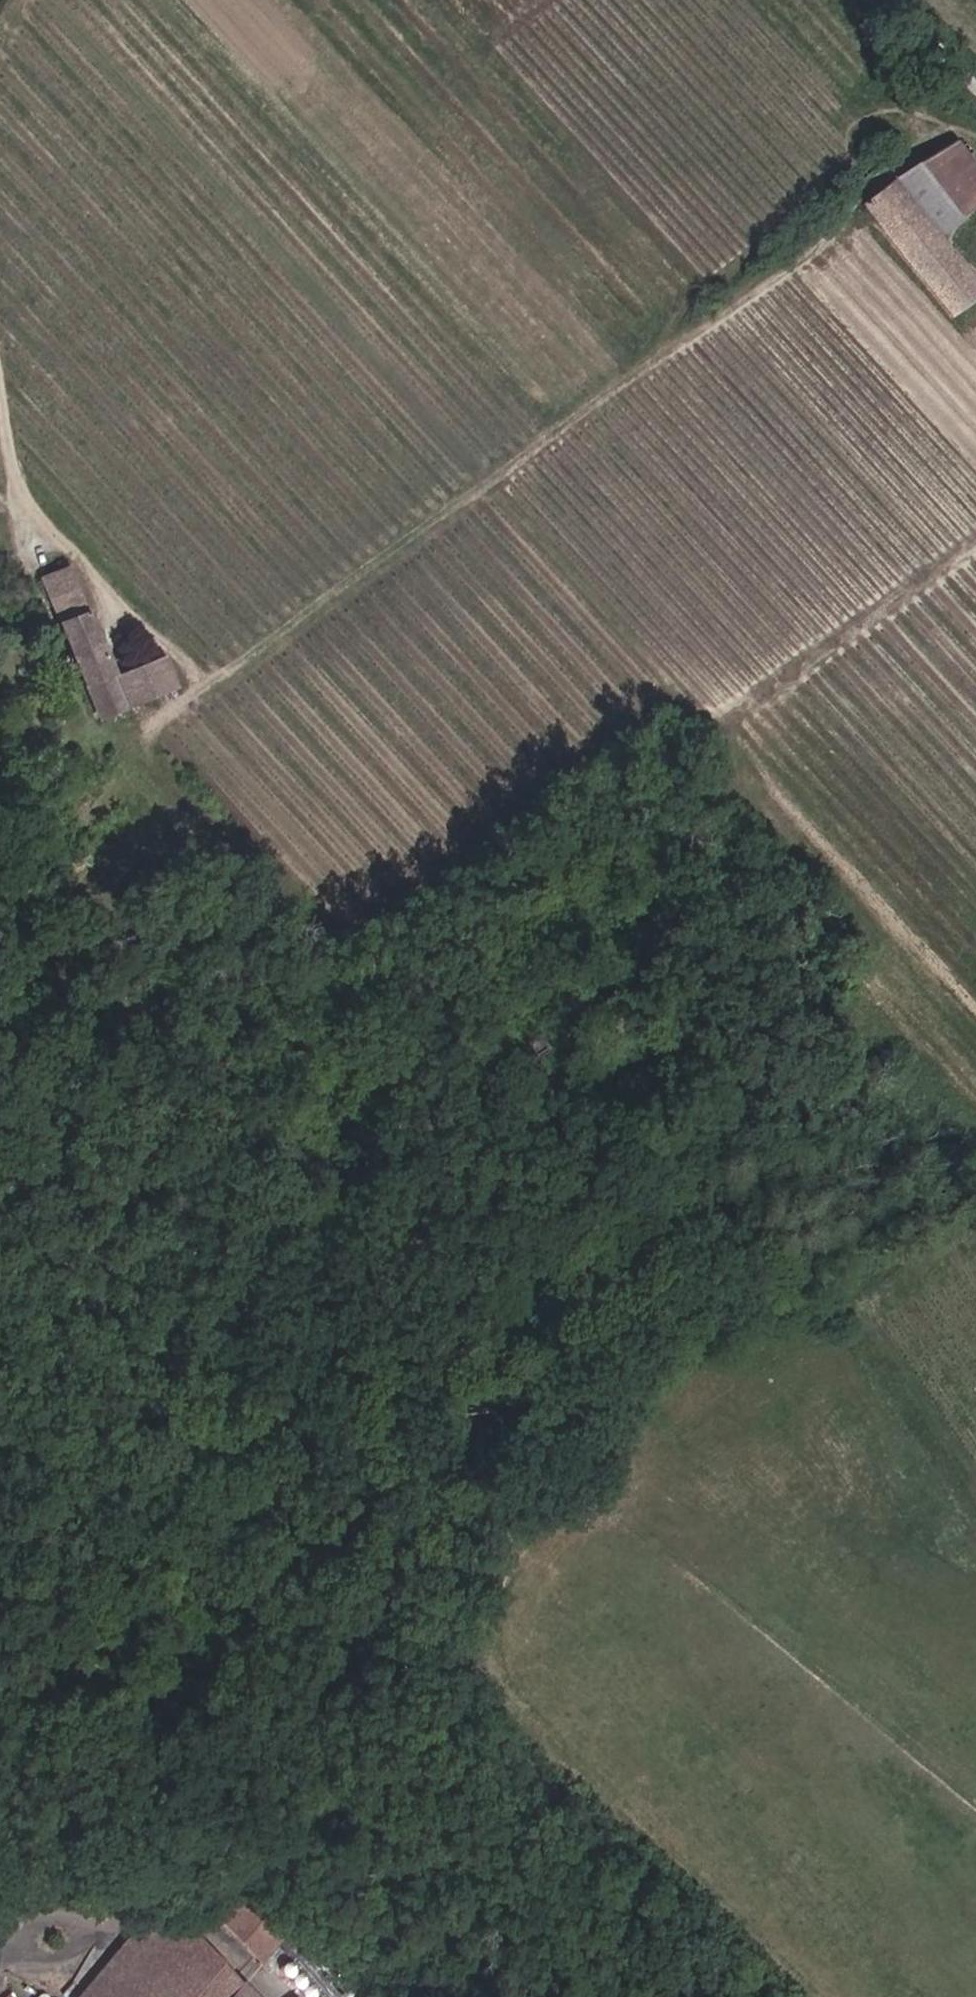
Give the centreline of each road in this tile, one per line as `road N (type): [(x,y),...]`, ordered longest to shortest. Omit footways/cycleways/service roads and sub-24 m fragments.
road 1 (track): [(134,750),(831,242)]
road 2 (track): [(21,503),(211,694)]
road 3 (track): [(0,384),(32,564)]

